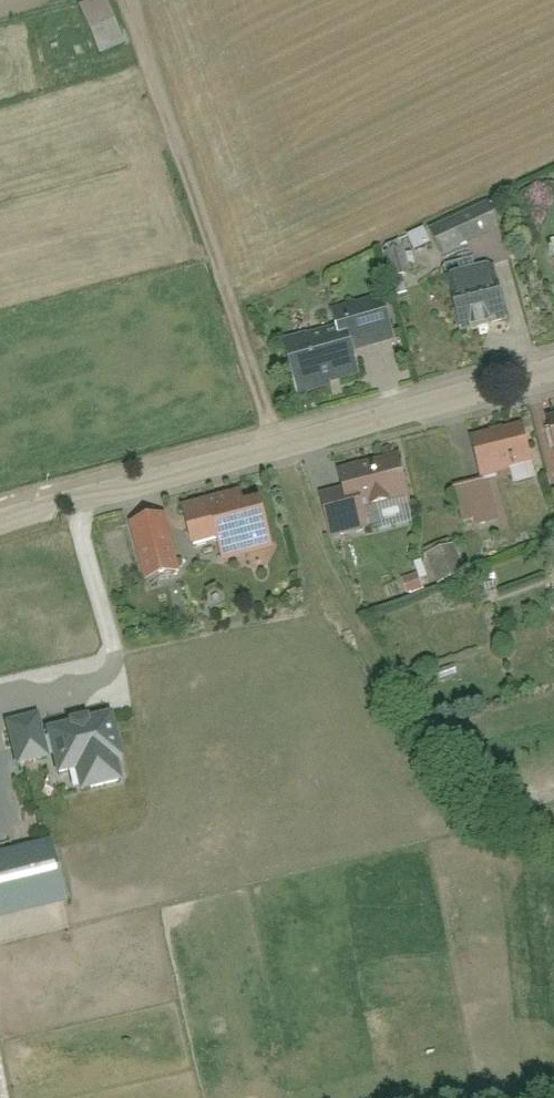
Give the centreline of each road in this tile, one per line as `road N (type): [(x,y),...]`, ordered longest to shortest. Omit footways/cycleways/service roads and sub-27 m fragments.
road 1 (residential): [(553,371),(84,488),(0,517)]
road 2 (track): [(126,0),(278,439)]

